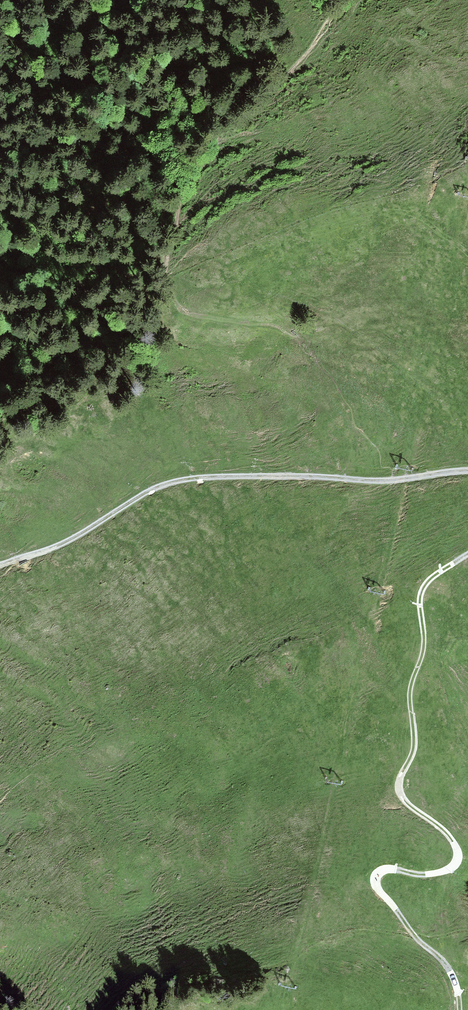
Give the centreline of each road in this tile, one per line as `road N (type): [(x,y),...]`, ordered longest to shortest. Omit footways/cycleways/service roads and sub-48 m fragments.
road 1 (track): [(467,557),(416,598),(421,647),(407,695),(410,749),(396,793),(449,845),(452,866),(432,879),(380,870),(372,886),(418,944),(448,965),(458,1009)]
road 2 (track): [(0,562),(61,541),(172,482),(382,482)]

